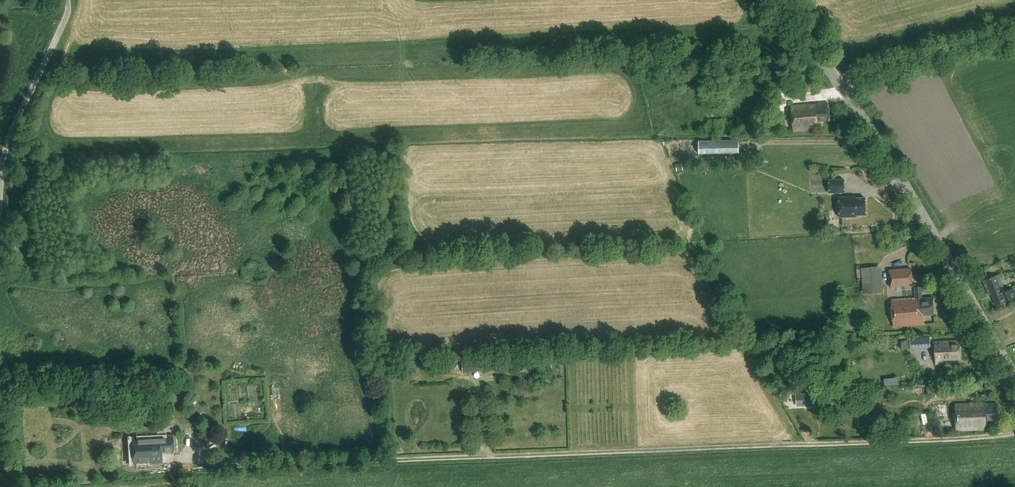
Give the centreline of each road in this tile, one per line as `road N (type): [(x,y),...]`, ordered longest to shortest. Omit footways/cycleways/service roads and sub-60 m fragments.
road 1 (track): [(1014,435),(211,467)]
road 2 (unclassified): [(1014,373),(876,139),(779,0)]
road 3 (track): [(840,84),(1014,31)]
road 4 (track): [(876,139),(768,143),(746,152)]

